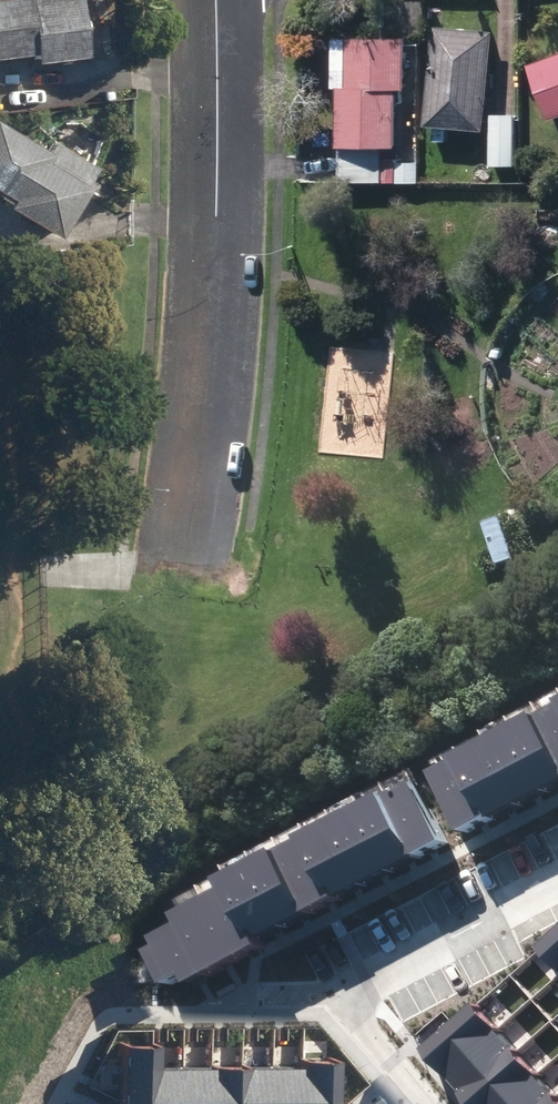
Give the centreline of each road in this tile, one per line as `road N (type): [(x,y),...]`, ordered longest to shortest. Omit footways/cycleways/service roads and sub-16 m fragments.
road 1 (residential): [(188,552),(215,208),(213,0)]
road 2 (residential): [(341,998),(557,888)]
road 3 (residential): [(434,1103),(341,998)]

